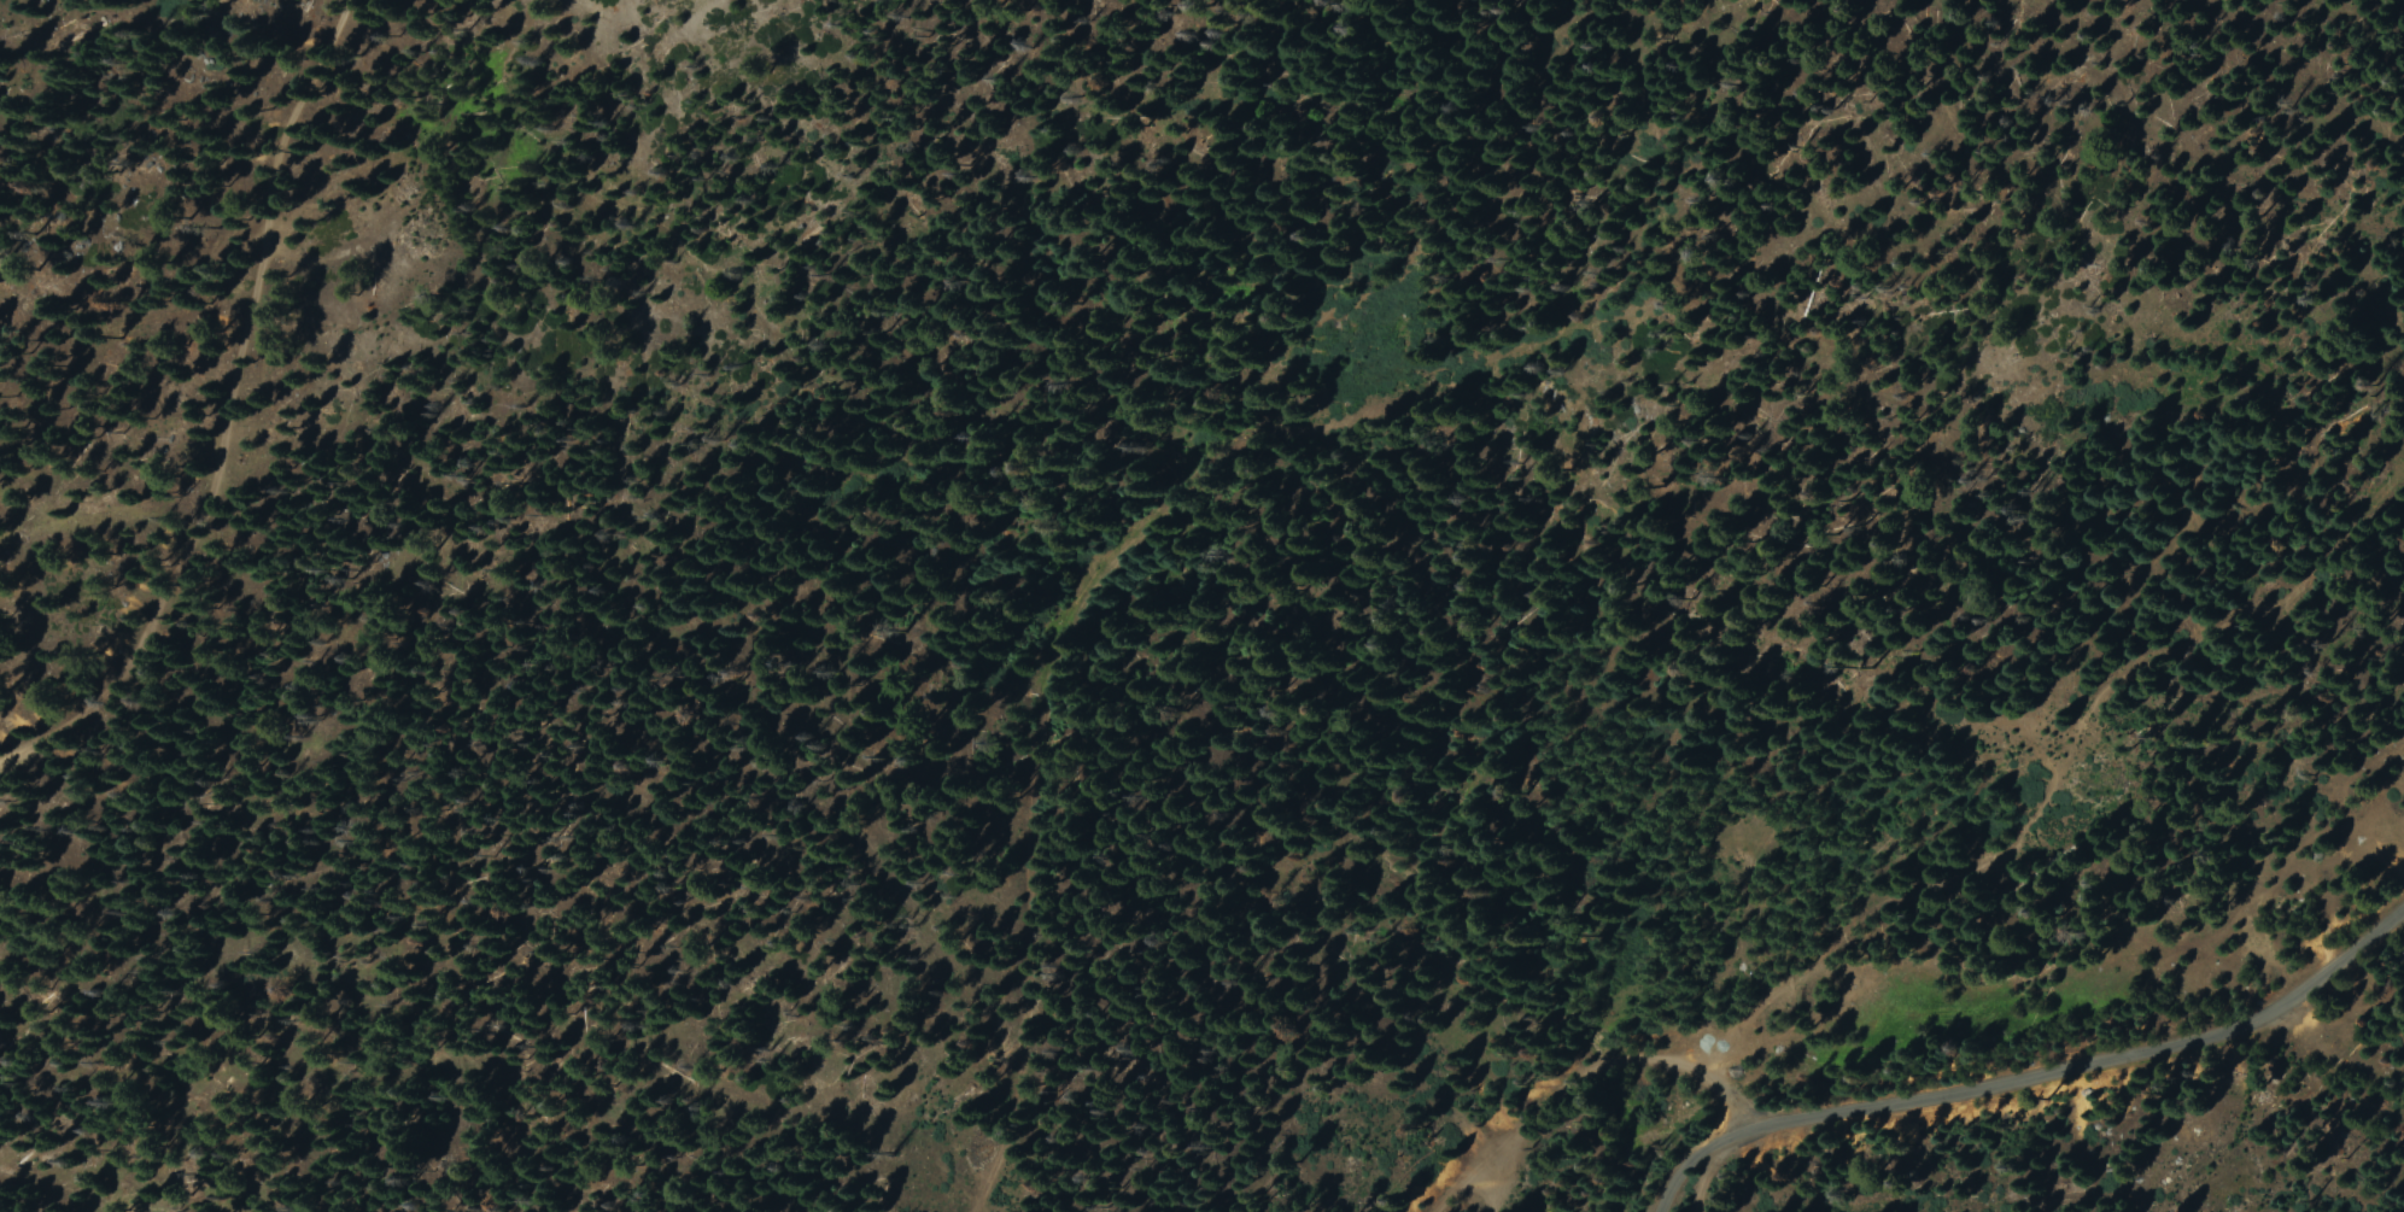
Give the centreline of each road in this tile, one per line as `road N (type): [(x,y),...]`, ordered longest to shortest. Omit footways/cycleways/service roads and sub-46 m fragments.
road 1 (track): [(0,757),(54,731),(129,658),(211,417),(283,122),(348,0)]
road 2 (residential): [(1748,1128),(1993,1085),(2229,1031),(2403,911)]
road 3 (track): [(1748,1128),(1741,1100),(1724,1081),(1659,1059),(1599,1068),(1497,1147)]

